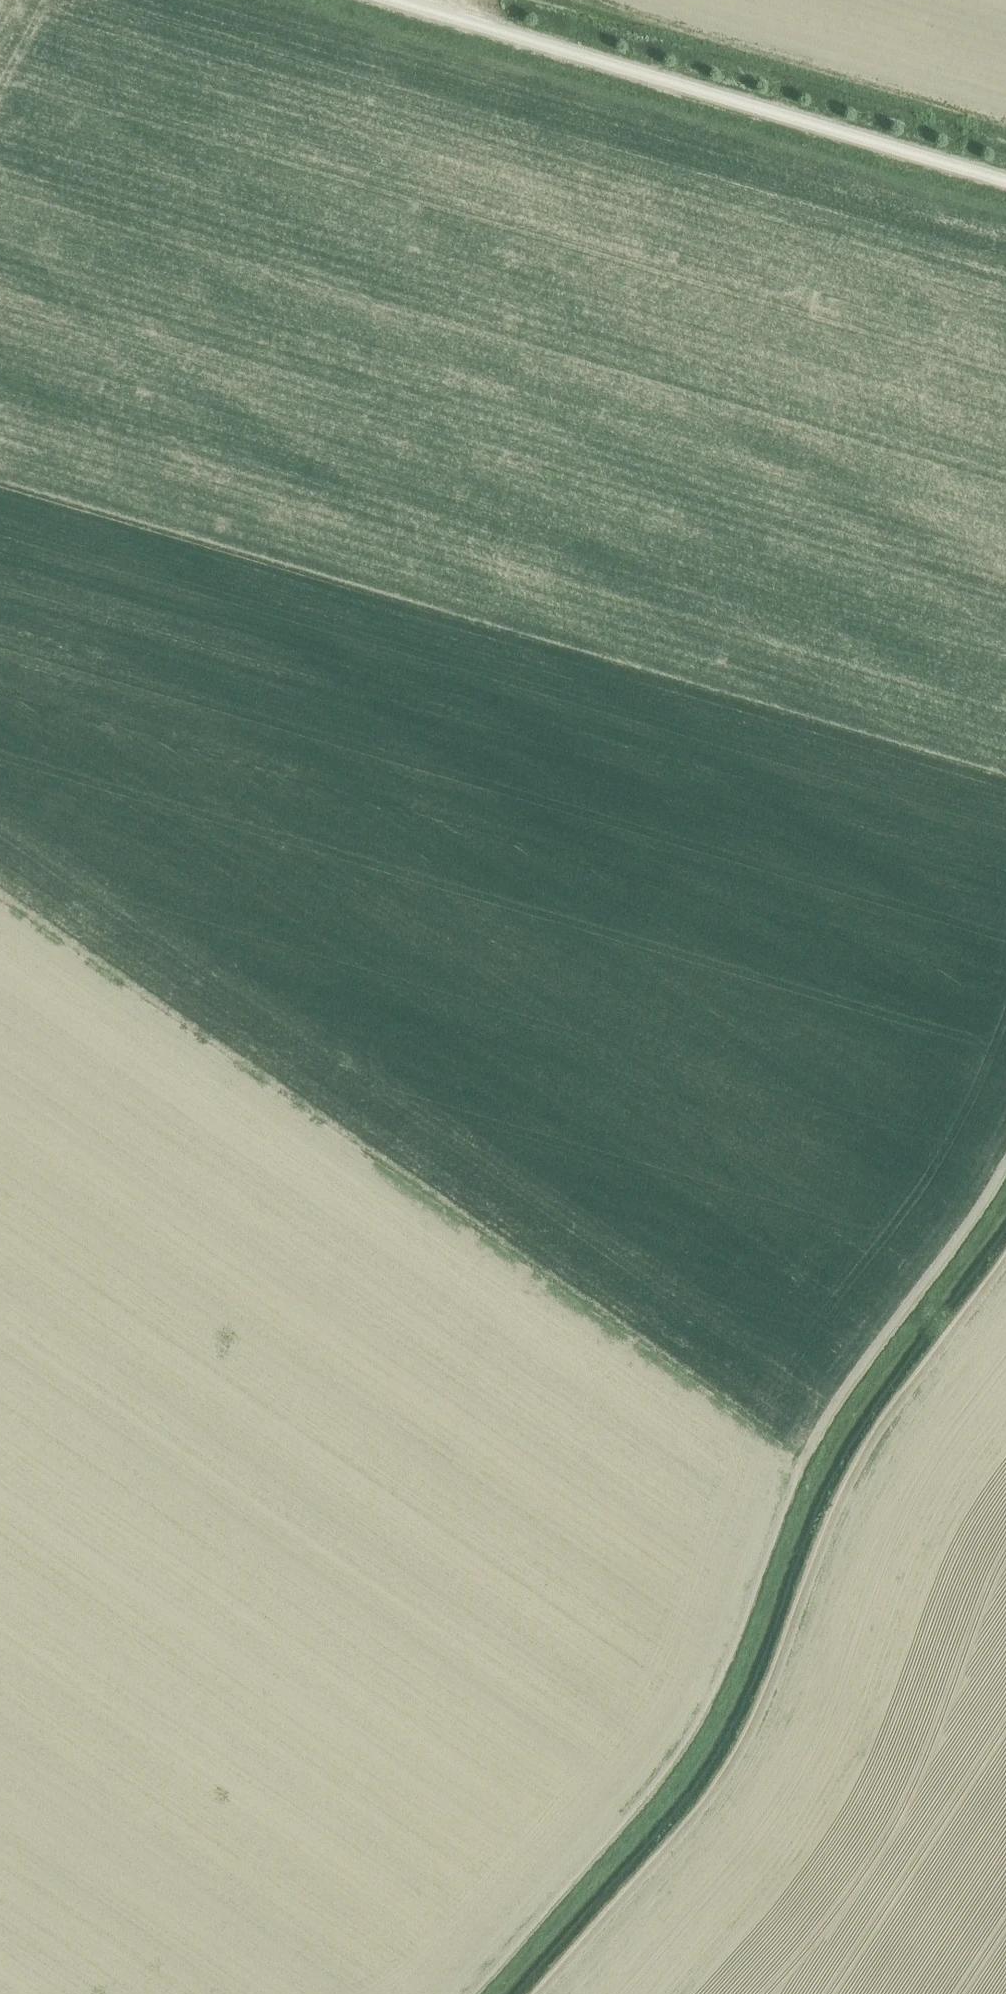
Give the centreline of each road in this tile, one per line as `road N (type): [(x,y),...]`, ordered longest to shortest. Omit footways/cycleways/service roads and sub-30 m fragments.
road 1 (unclassified): [(1005,183),(386,0)]

